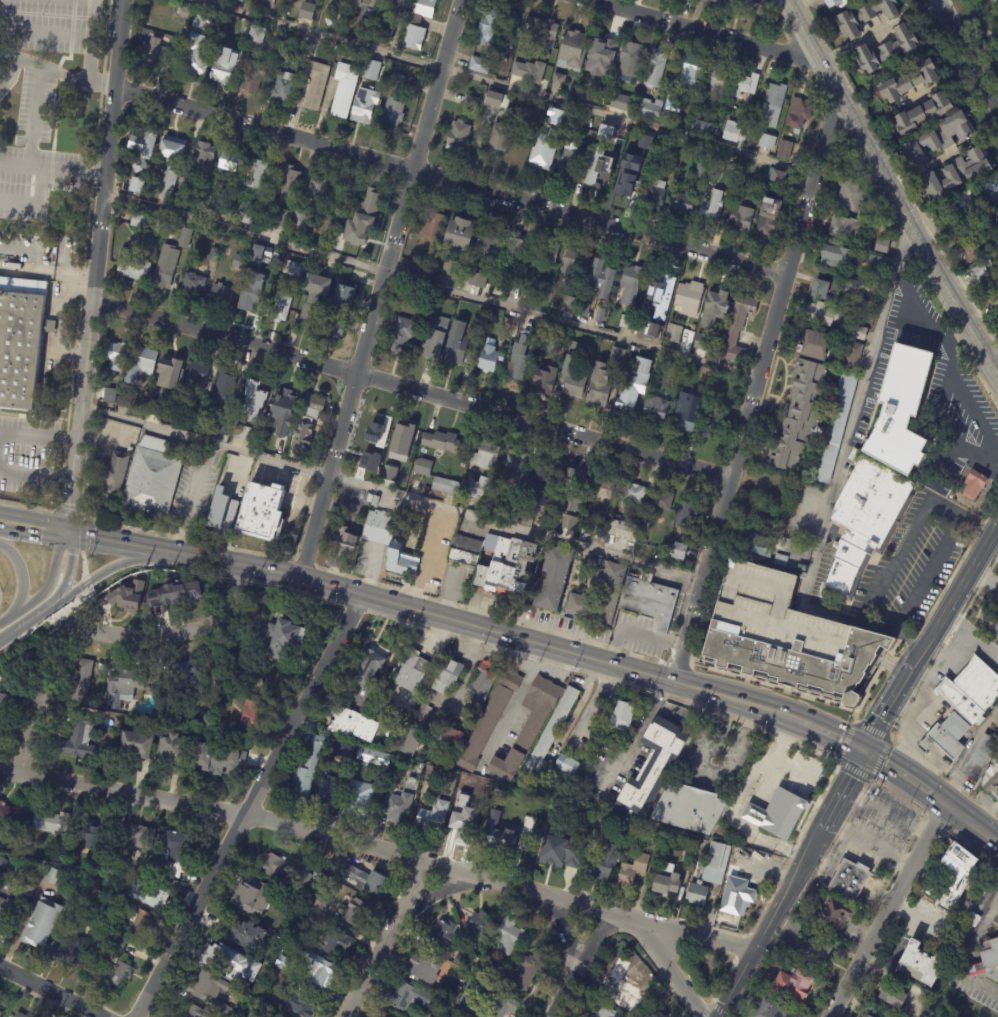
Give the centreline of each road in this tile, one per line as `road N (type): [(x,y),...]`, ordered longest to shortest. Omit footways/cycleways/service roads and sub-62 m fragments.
road 1 (residential): [(753,948),(242,814),(0,769)]
road 2 (residential): [(788,276),(113,90)]
road 3 (residential): [(727,481),(91,304)]
road 4 (secondary): [(791,716),(297,577),(159,551)]
road 5 (residential): [(675,682),(837,91)]
road 6 (residential): [(297,577),(461,0)]
road 7 (residential): [(69,536),(122,0)]
road 8 (residential): [(139,1016),(361,595)]
road 9 (tertiary): [(997,367),(787,0)]
road 10 (residential): [(29,775),(54,632),(154,640),(212,624),(235,609),(246,566)]
road 11 (tertiary): [(715,1016),(863,749)]
road 12 (tertiary): [(863,749),(997,518)]
road 13 (residential): [(829,1016),(946,807)]
road 14 (residential): [(823,64),(598,0)]
road 15 (residential): [(343,1016),(425,863)]
road 16 (residential): [(997,116),(937,0)]
road 17 (residential): [(708,1016),(634,919)]
road 18 (residential): [(110,1016),(0,965)]
road 19 (motorway): [(52,604),(103,571),(159,551)]

